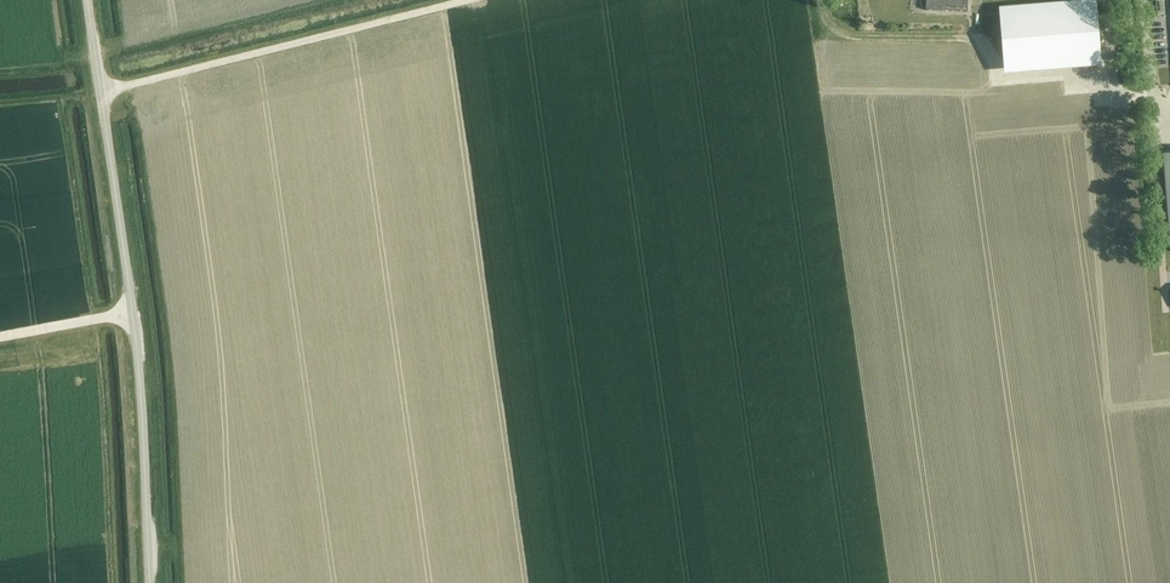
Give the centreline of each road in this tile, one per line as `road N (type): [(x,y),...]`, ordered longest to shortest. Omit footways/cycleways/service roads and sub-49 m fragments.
road 1 (unclassified): [(148,582),(138,378),(99,95)]
road 2 (unclassified): [(99,95),(479,0)]

